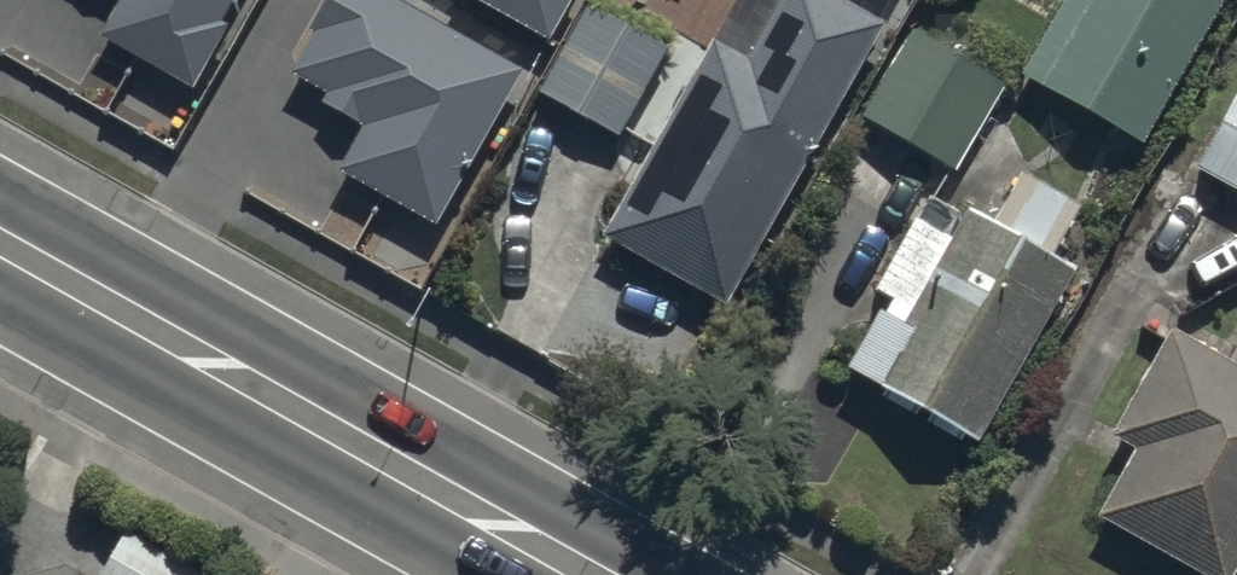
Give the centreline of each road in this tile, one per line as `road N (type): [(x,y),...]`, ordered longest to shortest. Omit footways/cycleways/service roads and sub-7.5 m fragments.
road 1 (secondary): [(593,574),(0,243)]

